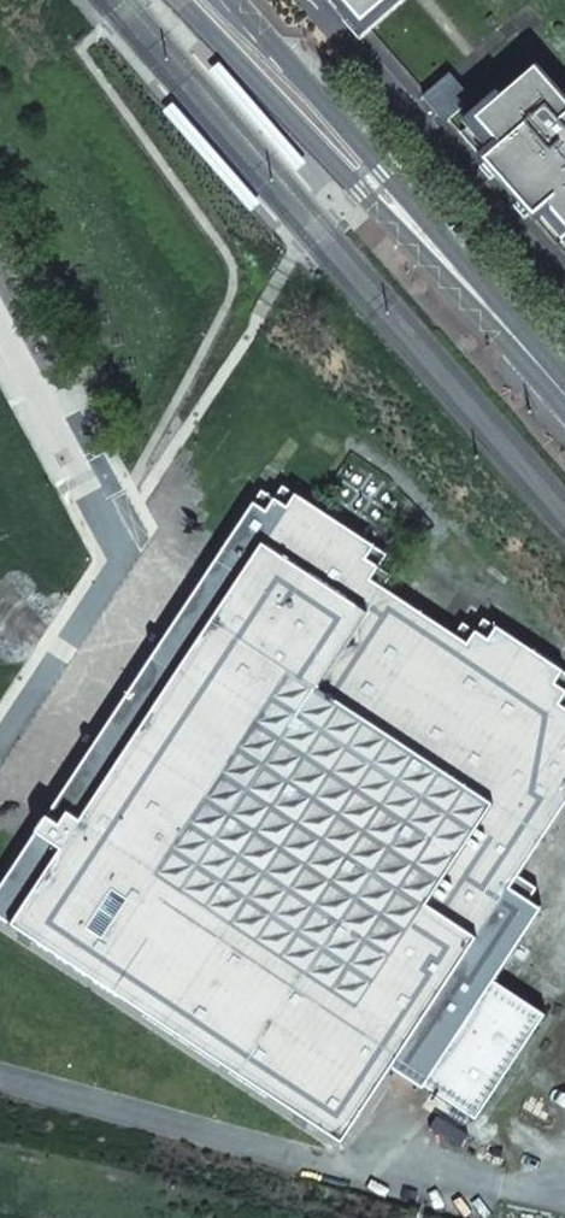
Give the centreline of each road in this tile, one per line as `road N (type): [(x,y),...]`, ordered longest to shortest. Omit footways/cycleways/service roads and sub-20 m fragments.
road 1 (secondary): [(564,413),(198,0)]

